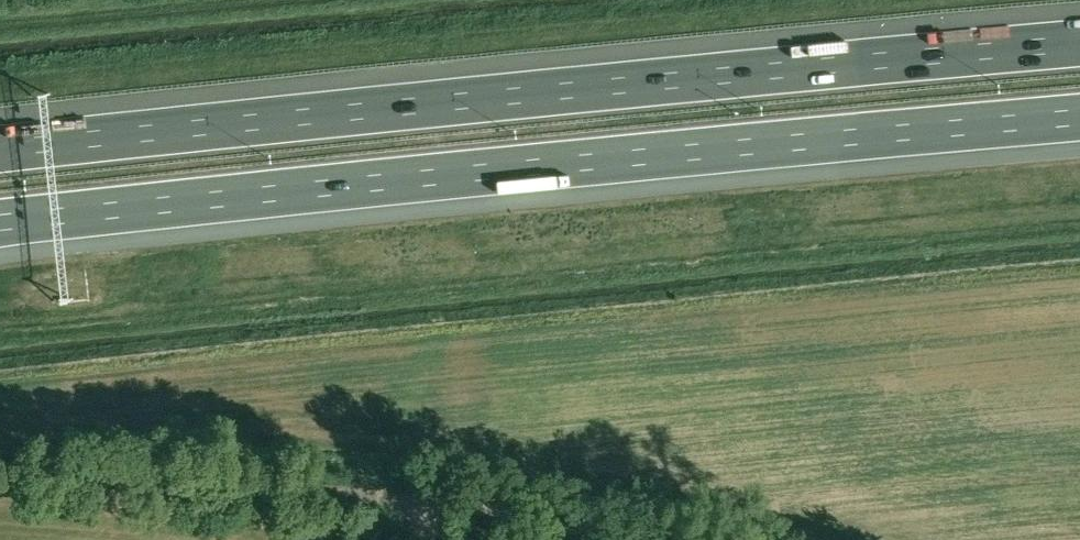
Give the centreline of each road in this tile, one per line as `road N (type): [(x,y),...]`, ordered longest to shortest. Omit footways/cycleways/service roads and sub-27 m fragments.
road 1 (motorway): [(1079,44),(0,150)]
road 2 (motorway): [(0,224),(1079,119)]
road 3 (track): [(428,505),(0,469)]
road 4 (unclassified): [(632,539),(428,505)]

